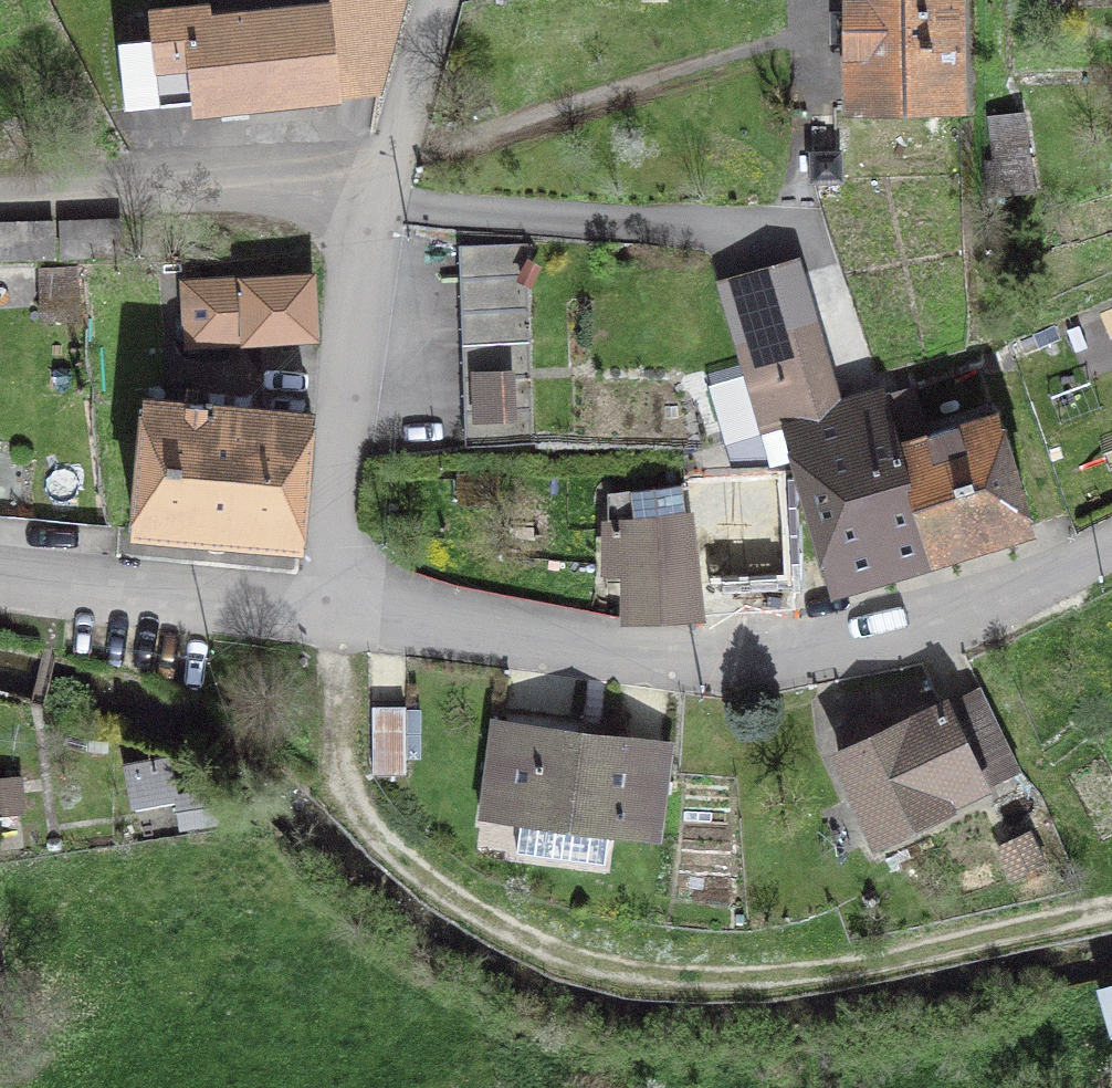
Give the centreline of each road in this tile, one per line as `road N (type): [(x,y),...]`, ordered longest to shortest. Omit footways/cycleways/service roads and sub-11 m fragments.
road 1 (track): [(1111,909),(869,965),(756,976),(612,969),(549,947),(454,897),(389,845),(359,807),(336,740),(337,610)]
road 2 (residential): [(337,610),(629,650),(703,655),(811,647),(929,622),(1111,549)]
road 3 (residential): [(337,610),(371,171)]
road 4 (residential): [(0,194),(371,171)]
road 5 (residential): [(0,573),(337,610)]
road 6 (residential): [(371,171),(425,0)]

